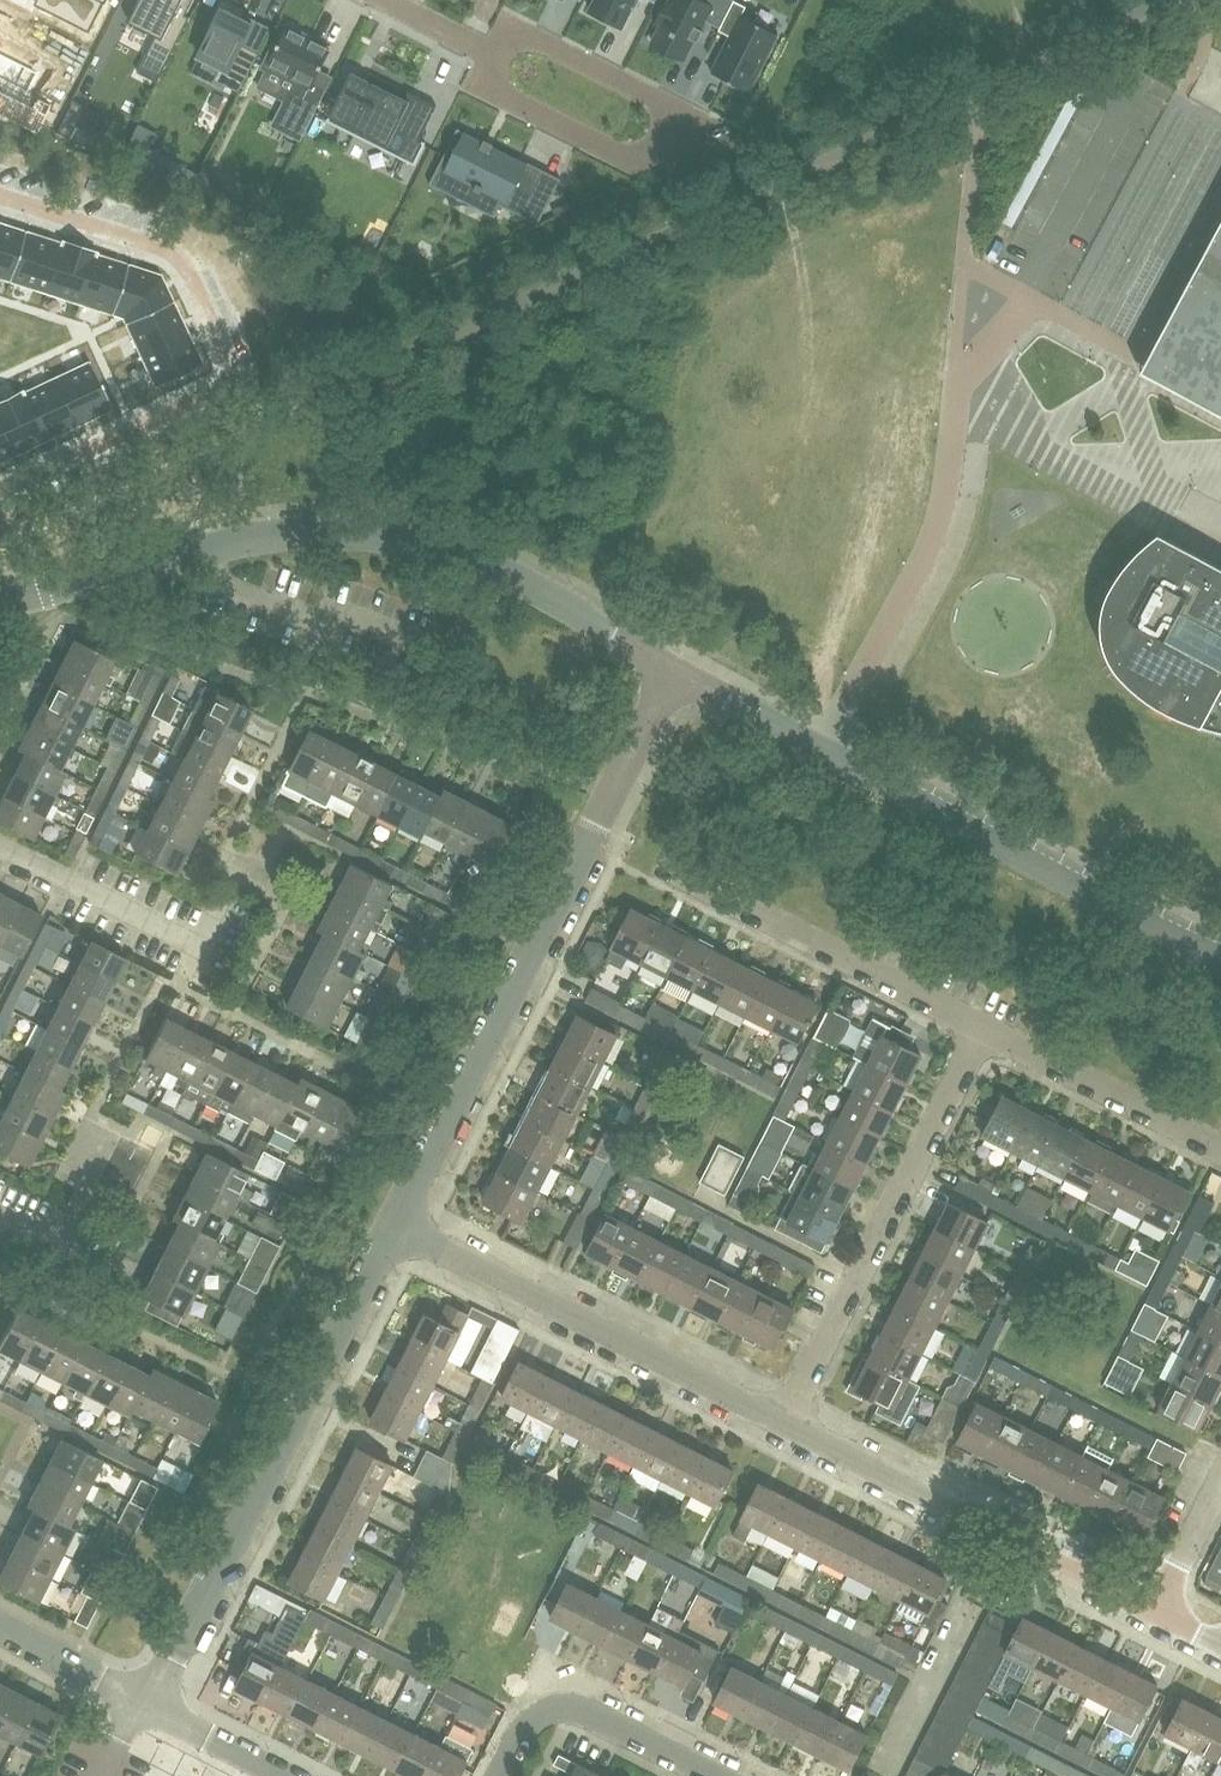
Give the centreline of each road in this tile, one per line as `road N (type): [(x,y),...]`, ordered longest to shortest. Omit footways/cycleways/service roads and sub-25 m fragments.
road 1 (residential): [(393,1224),(674,672)]
road 2 (tertiary): [(1220,958),(674,672)]
road 3 (residential): [(0,494),(240,381),(175,250),(0,195)]
road 4 (residential): [(144,1705),(393,1224)]
road 5 (tertiary): [(674,672),(475,555),(331,530),(245,541)]
road 6 (residential): [(785,1423),(984,1025)]
road 7 (residential): [(785,1423),(393,1224)]
road 8 (residential): [(489,49),(491,85),(635,158),(667,144),(665,102),(519,31)]
road 9 (residential): [(1156,1611),(785,1423)]
road 10 (residential): [(984,1025),(664,865)]
road 11 (residential): [(226,896),(198,949),(0,847)]
road 12 (residential): [(715,1775),(586,1710),(548,1708),(525,1725),(500,1775)]
road 13 (residential): [(1220,1149),(984,1025)]
road 14 (tertiary): [(0,607),(245,541)]
road 15 (residential): [(144,1705),(0,1629)]
road 16 (residential): [(283,1775),(144,1705)]
road 17 (residential): [(1213,1494),(1156,1611)]

